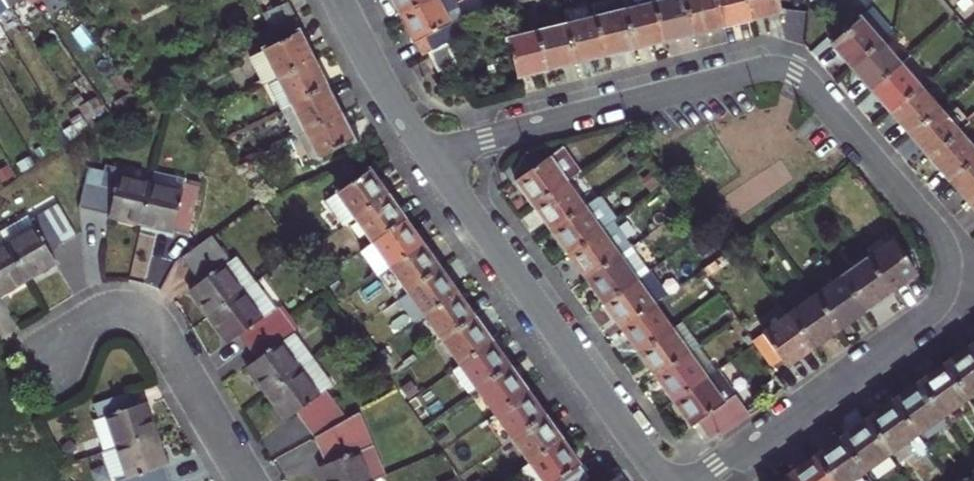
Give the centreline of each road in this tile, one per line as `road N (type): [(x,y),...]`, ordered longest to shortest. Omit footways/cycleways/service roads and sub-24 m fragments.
road 1 (residential): [(699,480),(938,310),(953,270),(937,230),(809,84),(787,72),(426,152)]
road 2 (residential): [(664,480),(426,152)]
road 3 (residential): [(56,364),(67,341),(105,315),(146,322),(246,480)]
road 4 (residential): [(426,152),(339,0)]

